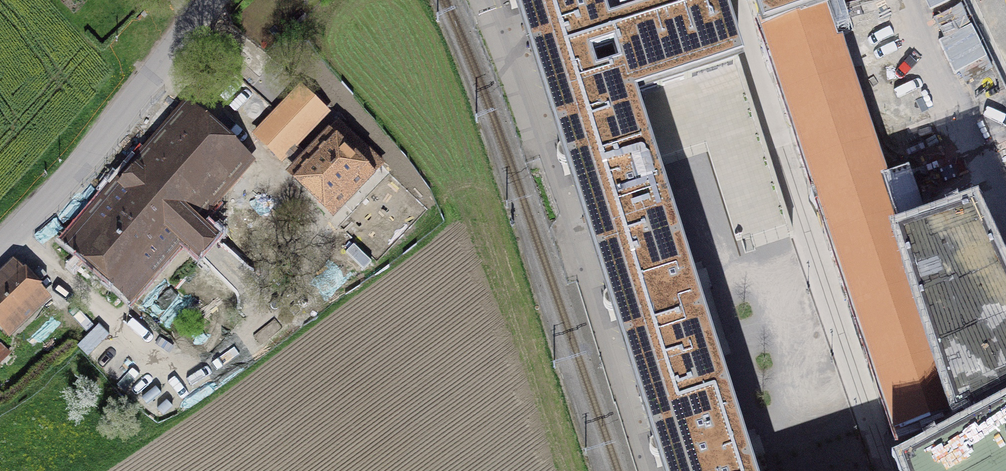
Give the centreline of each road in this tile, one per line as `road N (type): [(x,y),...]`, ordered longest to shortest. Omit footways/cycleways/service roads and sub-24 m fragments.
road 1 (unclassified): [(214,0),(0,250)]

